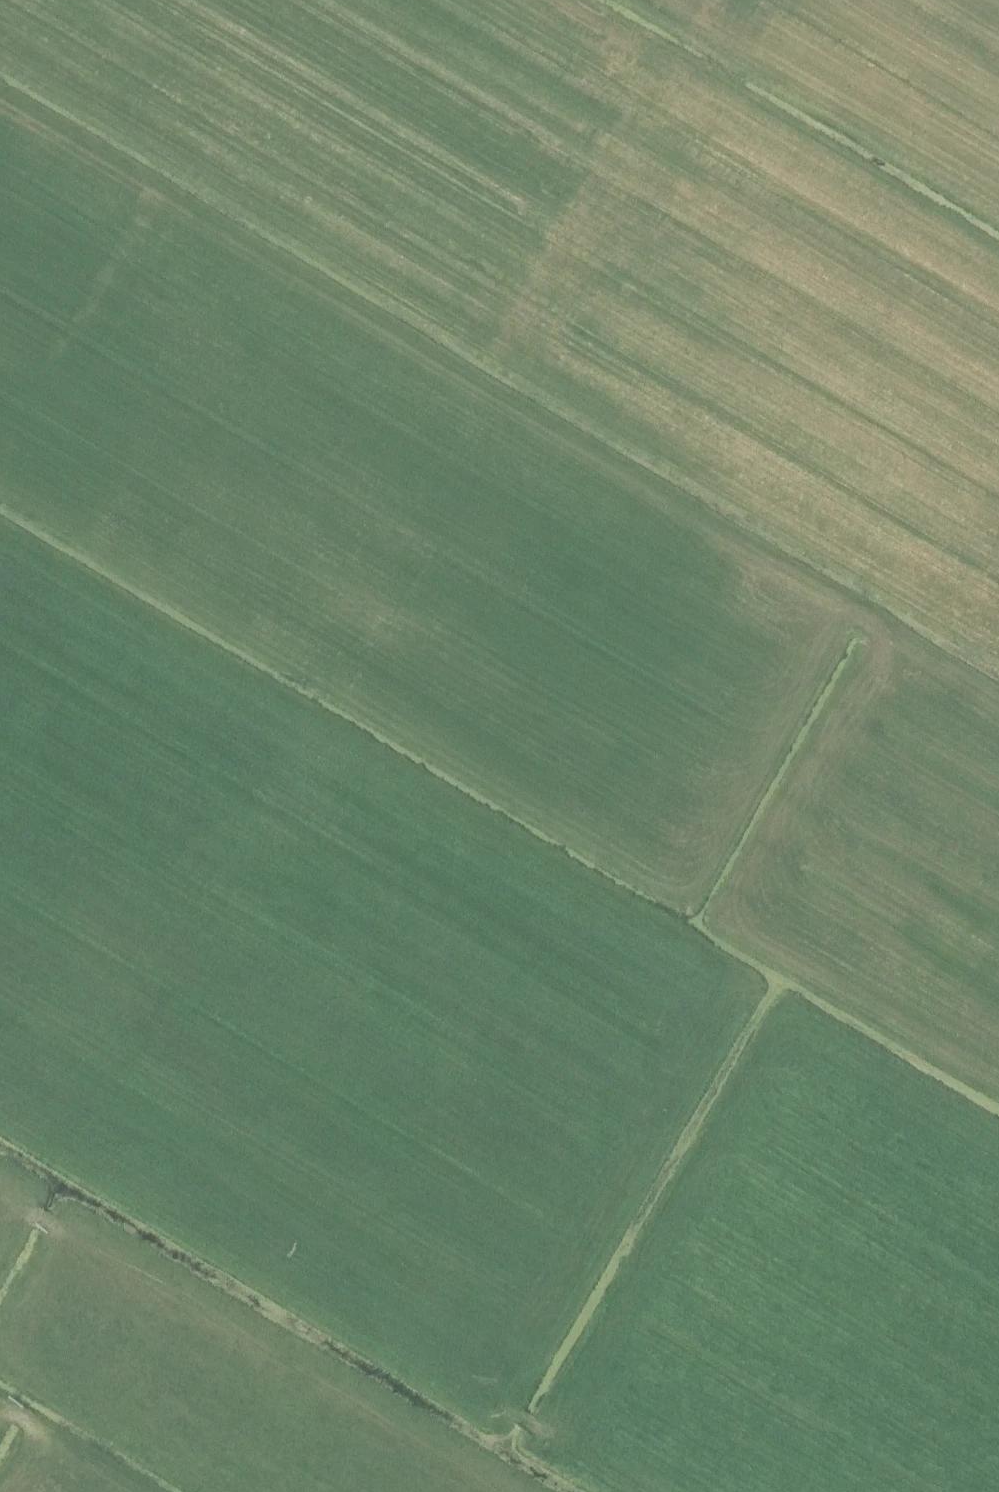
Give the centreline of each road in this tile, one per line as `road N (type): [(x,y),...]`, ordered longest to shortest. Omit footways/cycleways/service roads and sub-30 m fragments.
road 1 (track): [(642,1491),(0,1117)]

